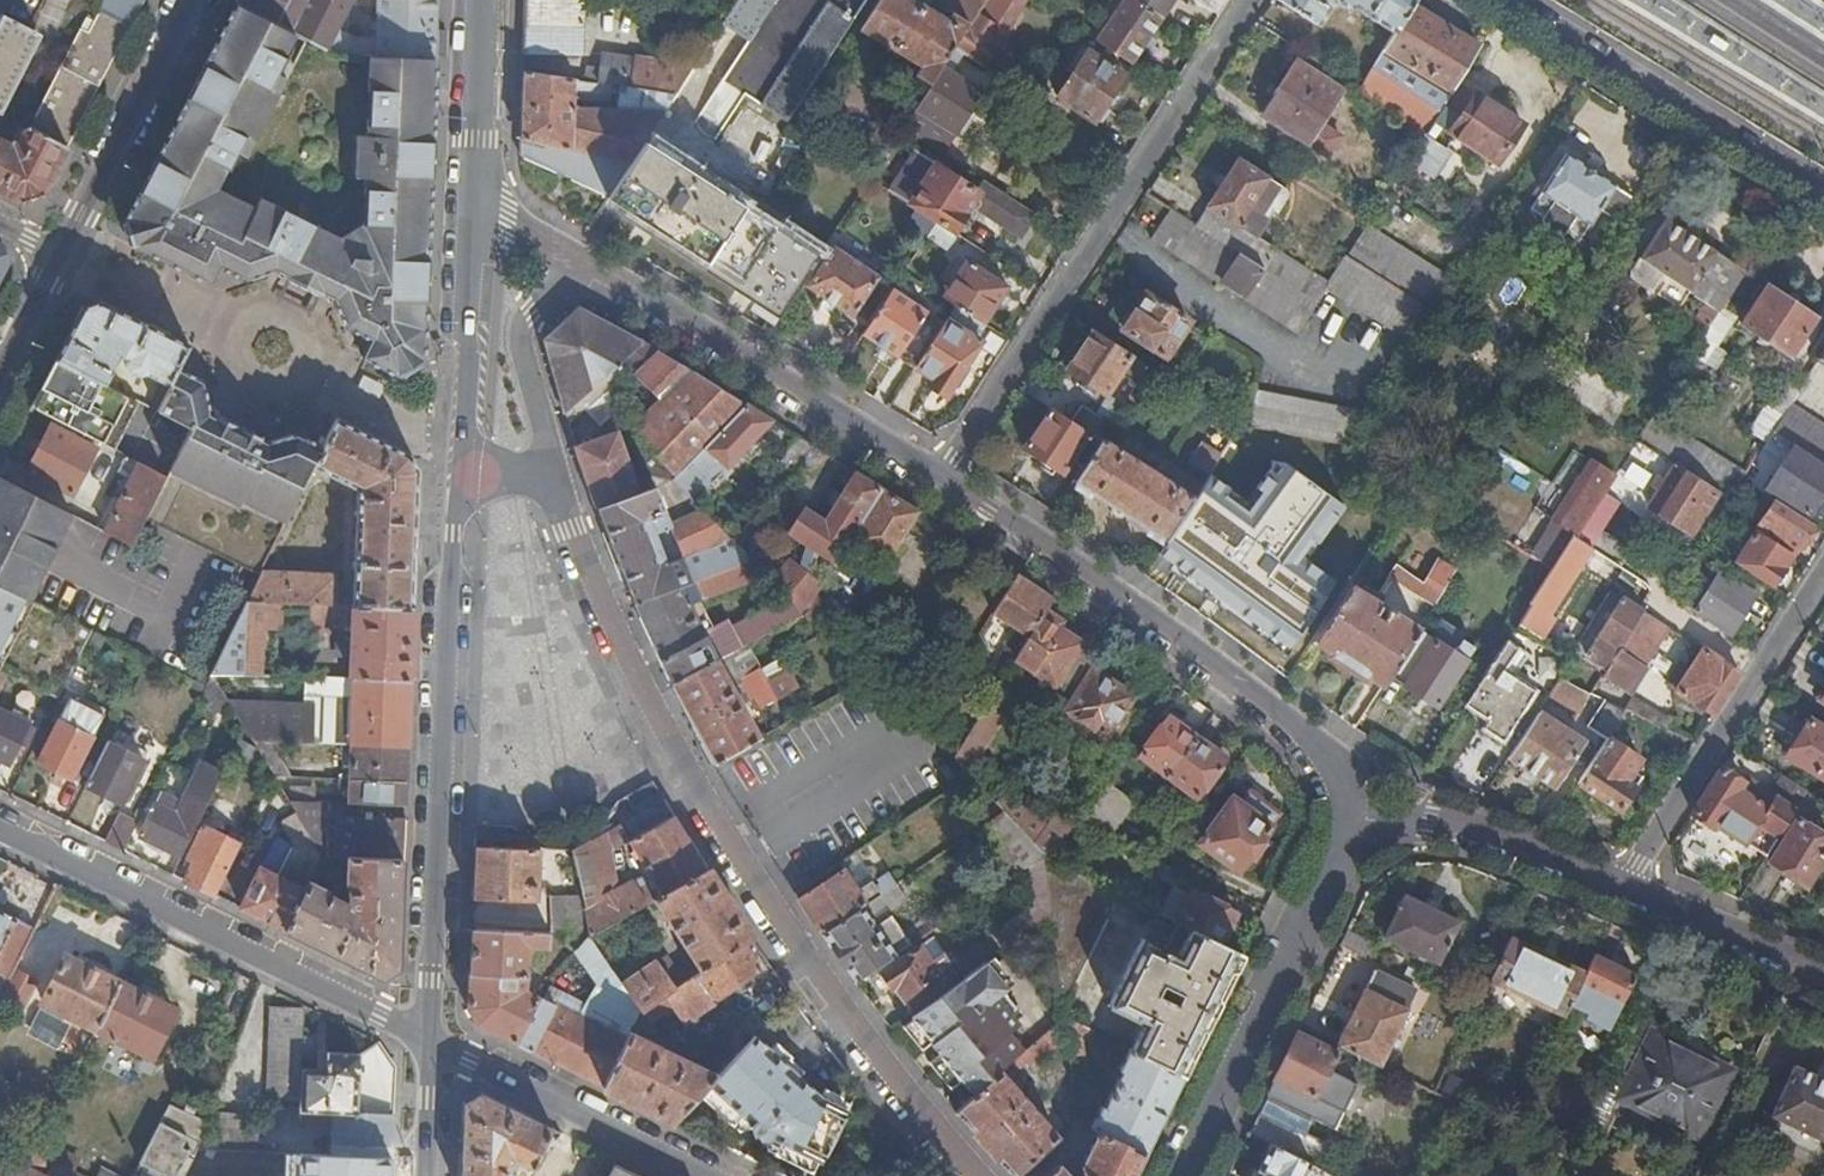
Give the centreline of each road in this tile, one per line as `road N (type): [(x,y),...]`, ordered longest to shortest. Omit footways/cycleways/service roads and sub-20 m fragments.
road 1 (secondary): [(441,802),(475,200)]
road 2 (residential): [(943,479),(1251,0)]
road 3 (residential): [(1346,828),(1333,770),(1292,729),(943,479)]
road 4 (residential): [(943,479),(475,200)]
road 5 (residential): [(694,790),(725,850),(873,1059),(975,1175)]
road 6 (residential): [(428,1039),(0,826)]
road 7 (residential): [(1490,0),(1823,212)]
road 8 (residential): [(1346,828),(1180,1175)]
road 9 (residential): [(1823,568),(1623,889)]
road 10 (residential): [(714,1175),(428,1039)]
road 11 (residential): [(1623,889),(1429,822),(1346,828)]
road 12 (residential): [(441,802),(565,808),(674,754),(694,790)]
road 13 (secondary): [(190,0),(61,253)]
road 14 (secondary): [(428,1039),(441,802)]
road 15 (residential): [(1823,981),(1623,889)]
road 16 (secondary): [(475,200),(481,0)]
road 17 (secondary): [(423,1175),(428,1039)]
road 18 (secondary): [(61,253),(0,372)]

